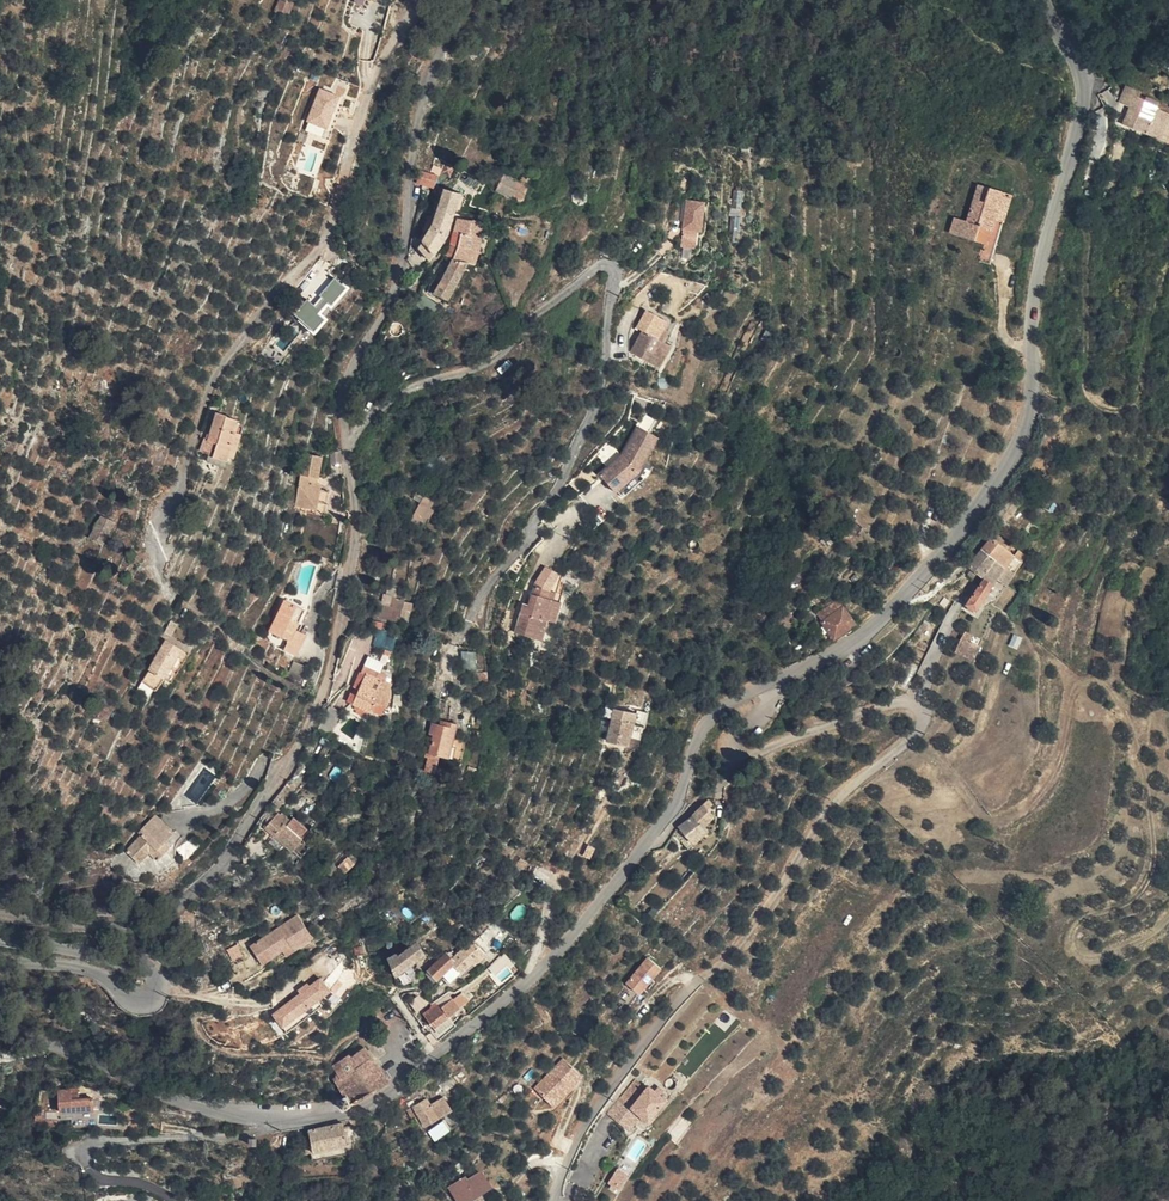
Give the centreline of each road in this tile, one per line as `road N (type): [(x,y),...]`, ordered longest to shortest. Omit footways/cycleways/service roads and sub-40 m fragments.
road 1 (tertiary): [(677,805),(707,725),(874,626),(960,532),(1023,439),(1039,282),(1089,91),(1049,0)]
road 2 (tertiary): [(0,1034),(58,1048),(199,1111),(266,1120),(345,1117),(402,1082),(535,975),(677,805)]
road 3 (track): [(917,734),(996,821),(1032,801),(1053,775),(1075,693),(1091,681),(1111,689),(1136,744),(1153,861),(1141,892),(1084,921),(1071,948),(1082,958),(1105,956),(1168,920)]
road 4 (residential): [(345,449),(358,427),(402,393),(475,366),(597,265),(615,272),(583,433),(561,484),(496,573),(472,622)]
road 5 (residential): [(0,916),(127,936),(147,932),(232,846),(311,721),(326,680),(354,557),(357,516),(345,449)]
road 6 (residential): [(415,0),(389,45),(325,240),(214,380),(161,517),(161,544)]
road 7 (unclassified): [(554,1200),(559,1176),(613,1085),(681,1001),(740,946),(831,807),(912,738)]
road 8 (residential): [(345,449),(345,398),(353,367),(390,306),(408,230),(409,158),(461,0)]
road 9 (tertiary): [(0,937),(120,962),(154,983),(135,1002),(88,972),(0,967)]
road 10 (residential): [(677,805),(687,807),(726,769),(765,751),(904,701),(923,706),(912,738)]

